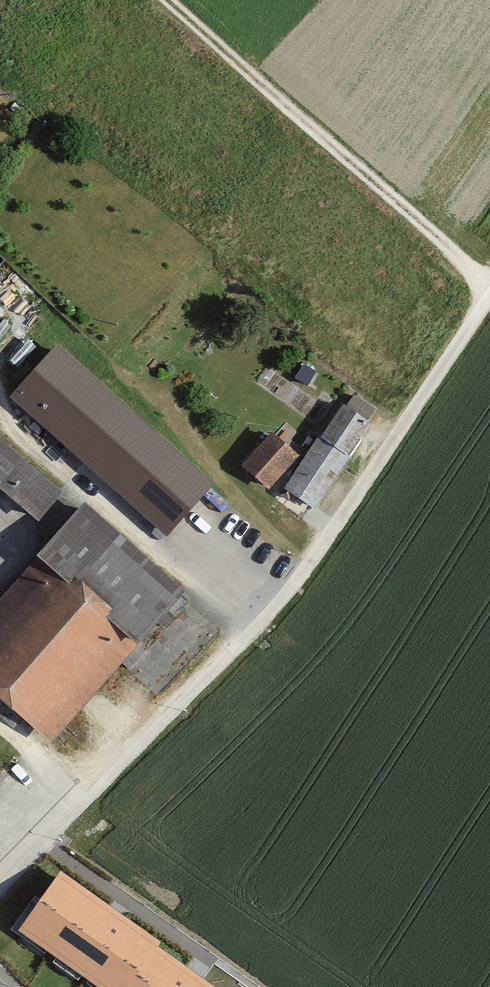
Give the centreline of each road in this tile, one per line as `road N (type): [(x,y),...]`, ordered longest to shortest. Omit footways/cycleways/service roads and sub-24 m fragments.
road 1 (track): [(489,284),(170,0)]
road 2 (track): [(489,291),(271,613)]
road 3 (residential): [(271,613),(0,886)]

